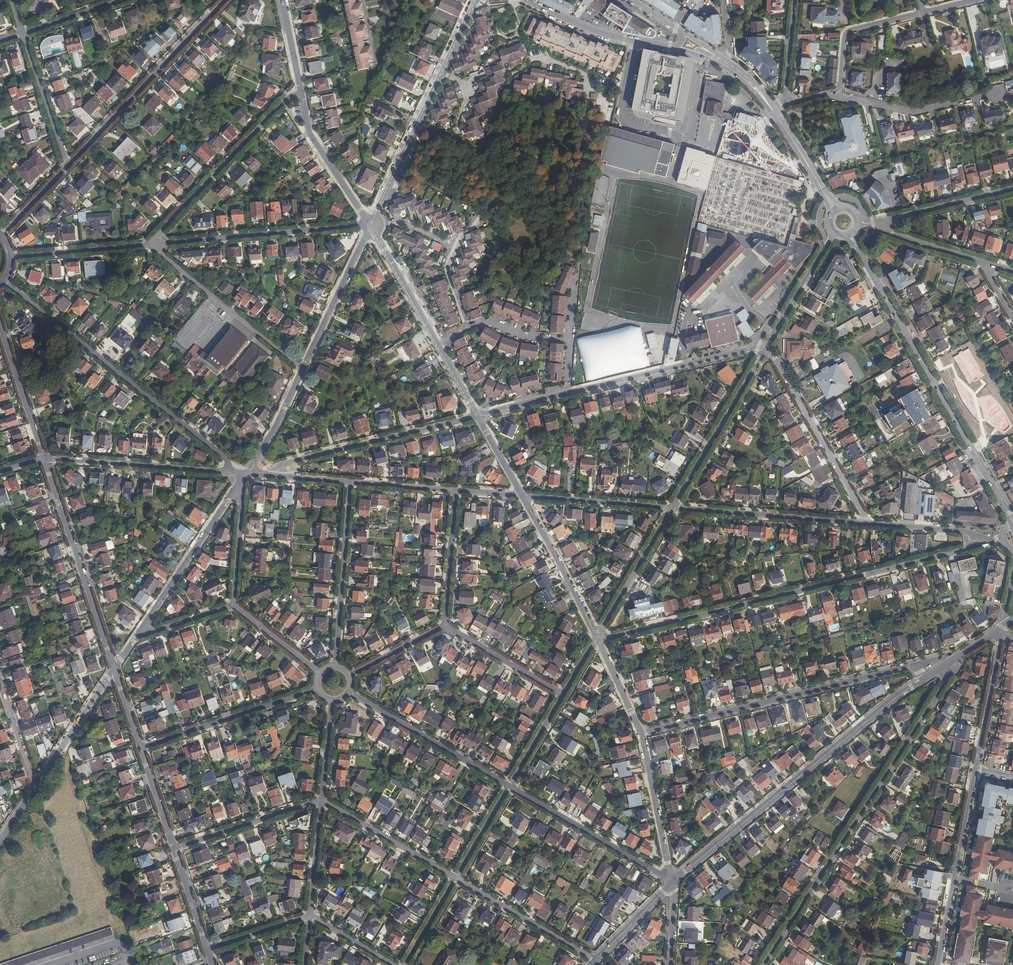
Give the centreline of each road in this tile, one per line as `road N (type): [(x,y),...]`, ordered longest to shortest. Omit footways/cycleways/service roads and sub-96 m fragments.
road 1 (residential): [(597,637),(995,542)]
road 2 (residential): [(941,668),(943,686),(763,964)]
road 3 (tertiary): [(924,678),(673,882)]
road 4 (secondary): [(856,244),(1012,520)]
road 5 (residential): [(230,472),(225,458),(3,280)]
road 6 (residential): [(766,350),(478,416)]
road 7 (residential): [(640,733),(916,665)]
road 8 (residential): [(371,226),(477,0)]
road 9 (residential): [(68,166),(225,0)]
road 10 (residential): [(115,669),(46,457)]
road 11 (residential): [(478,416),(371,226)]
road 12 (residential): [(371,226),(157,244)]
road 13 (residential): [(478,416),(286,463),(277,476)]
road 14 (residential): [(301,94),(284,101),(157,244)]
road 15 (residential): [(868,523),(766,350)]
road 16 (residential): [(975,771),(938,964)]
road 17 (residential): [(868,523),(673,508)]
road 18 (residential): [(157,244),(303,367)]
road 19 (residential): [(922,13),(848,31),(835,91),(784,104)]
road 20 (residential): [(510,786),(673,882)]
road 21 (residential): [(140,748),(317,689)]
road 22 (residential): [(350,693),(510,786)]
road 23 (residential): [(230,472),(46,457)]
road 24 (residential): [(335,665),(351,482)]
road 25 (residential): [(766,350),(673,508)]
road 26 (residential): [(143,627),(234,492)]
road 27 (residential): [(456,879),(595,960)]
road 28 (residential): [(522,496),(597,637)]
road 29 (secondary): [(525,0),(599,33),(674,49)]
road 30 (residential): [(174,848),(323,799)]
road 31 (residential): [(303,367),(371,226)]
road 32 (residential): [(27,797),(115,669)]
road 33 (residential): [(323,799),(456,879)]
road 34 (residential): [(640,733),(673,882)]
road 35 (residential): [(673,508),(522,496)]
road 36 (residential): [(371,226),(310,134),(301,94)]
road 37 (residential): [(597,637),(673,508)]
road 38 (residential): [(157,244),(11,257)]
road 39 (residential): [(46,457),(0,320)]
road 40 (residential): [(998,630),(975,771)]
road 41 (residential): [(25,33),(68,166)]
road 42 (residential): [(445,625),(564,693)]
road 43 (residential): [(831,232),(766,350)]
road 44 (residential): [(456,491),(445,625)]
road 45 (residential): [(1012,188),(884,225)]
road 46 (residential): [(995,542),(965,531),(868,523)]

